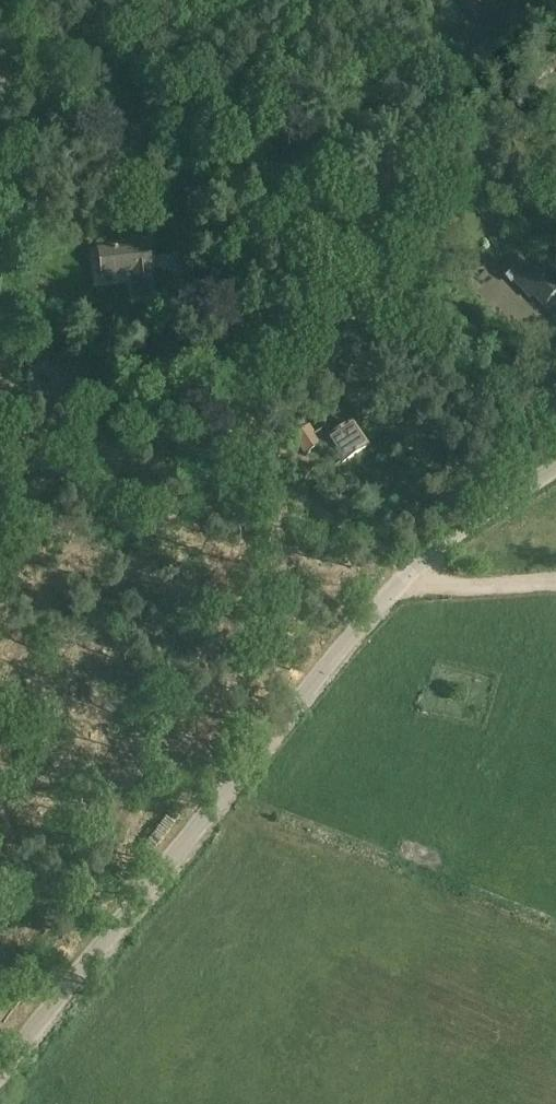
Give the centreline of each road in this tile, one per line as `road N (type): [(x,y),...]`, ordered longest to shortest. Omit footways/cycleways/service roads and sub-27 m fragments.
road 1 (unclassified): [(0,1067),(410,569),(555,471)]
road 2 (track): [(555,215),(297,0)]
road 3 (track): [(555,582),(451,589),(410,569)]

